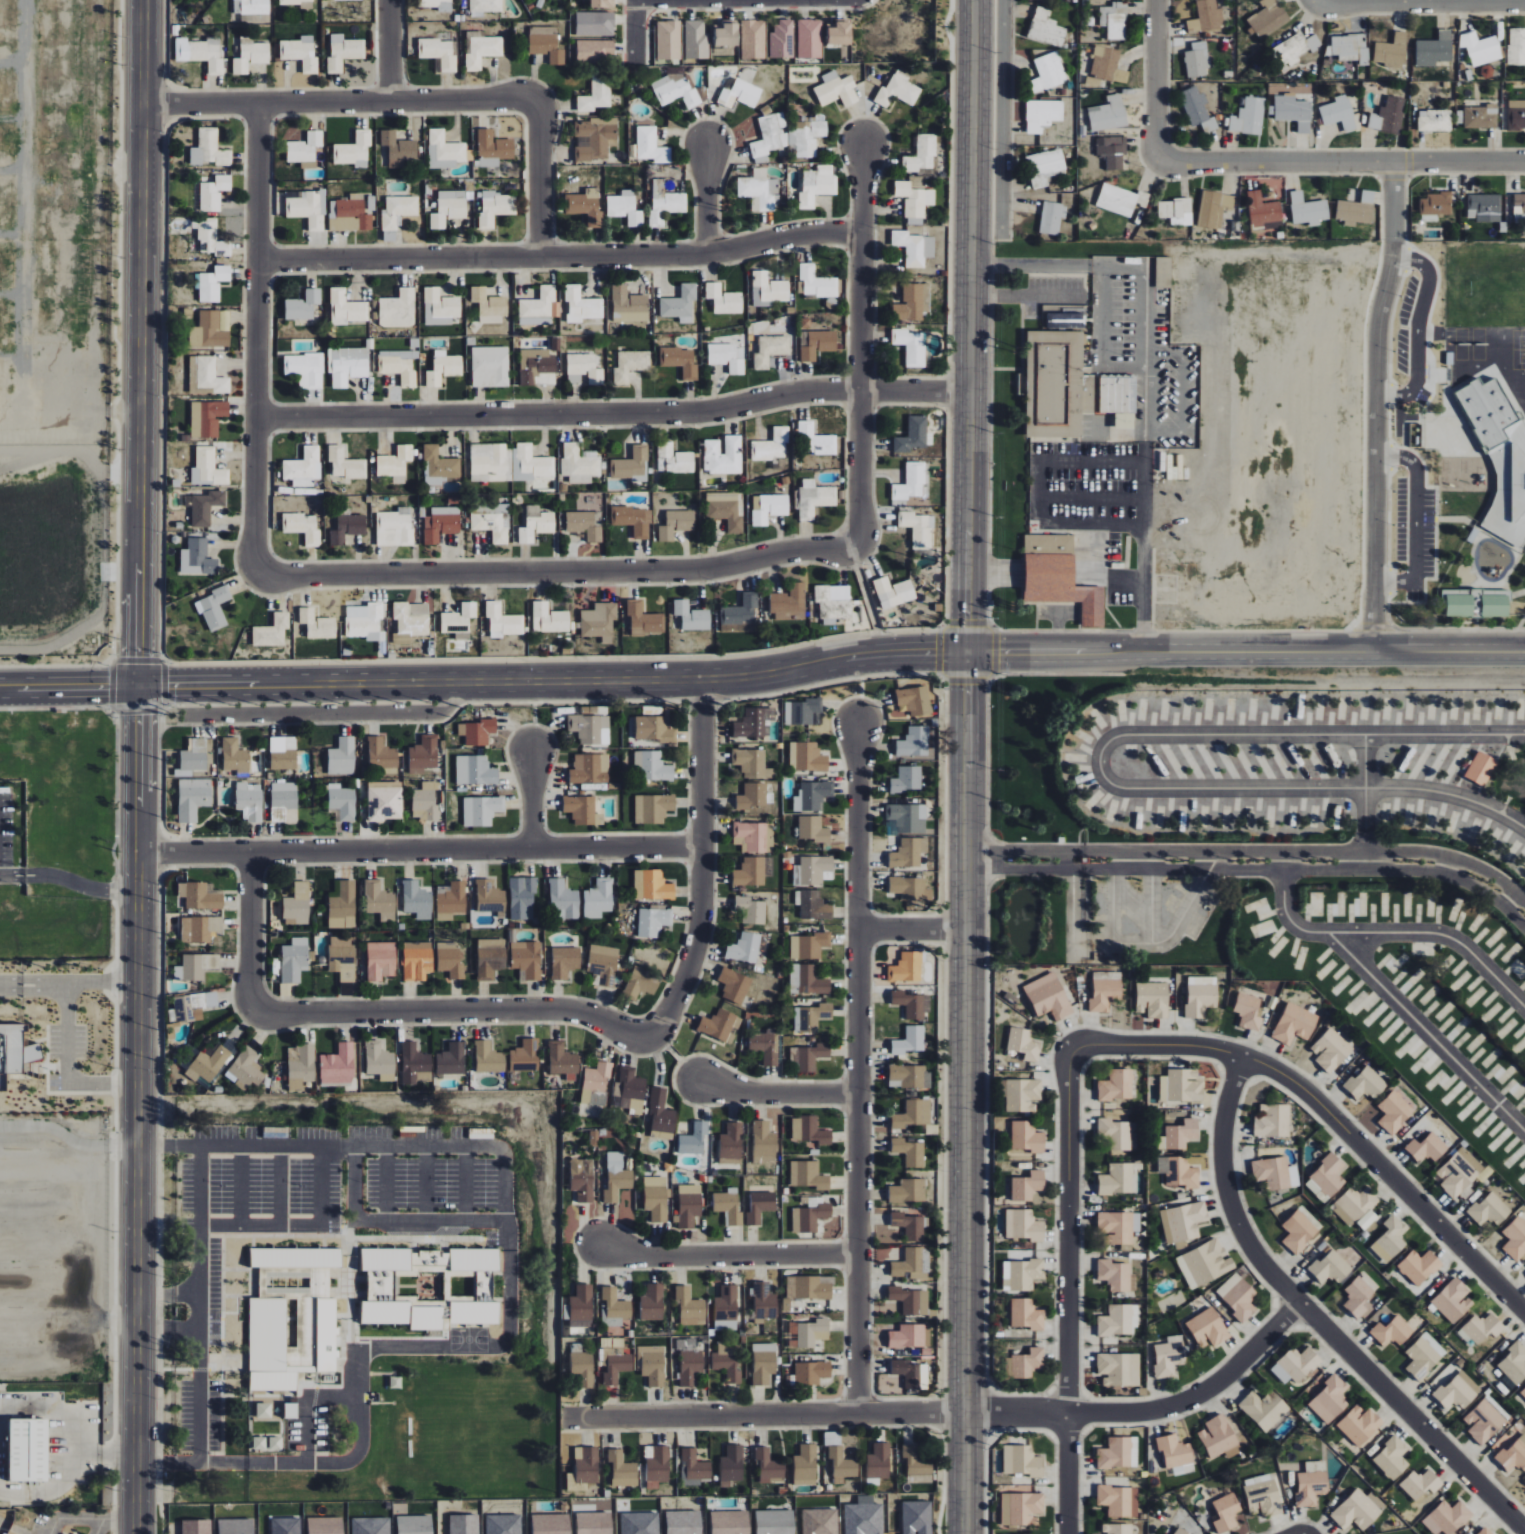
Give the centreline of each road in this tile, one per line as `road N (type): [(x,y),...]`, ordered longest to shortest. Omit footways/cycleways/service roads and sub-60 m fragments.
road 1 (secondary): [(967,648),(893,648),(700,678),(0,687)]
road 2 (secondary): [(967,648),(967,1533)]
road 3 (tertiary): [(132,685),(135,1533)]
road 4 (residential): [(573,1418),(1158,1410),(1207,1389),(1299,1303)]
road 5 (residential): [(256,418),(717,411),(801,393),(971,391)]
road 6 (residential): [(854,724),(857,1414)]
road 7 (tertiary): [(145,0),(132,685)]
road 8 (secondary): [(975,0),(967,648)]
road 9 (residential): [(256,261),(704,255),(860,226)]
road 10 (residential): [(262,571),(720,567),(856,541)]
road 11 (residential): [(1524,1530),(1265,1270),(1242,1232),(1223,1157),(1231,1085),(1243,1057)]
road 12 (residential): [(1524,917),(1476,877),(1430,861),(965,860)]
road 13 (residential): [(132,854),(702,842)]
road 14 (secondary): [(1524,653),(967,648)]
road 15 (residential): [(1524,1311),(1295,1084),(1243,1057),(1197,1046),(1086,1043)]
road 16 (residential): [(1086,1043),(1069,1053),(1068,1533)]
road 17 (residential): [(1394,166),(1391,252),(1375,341),(1375,653)]
road 18 (residential): [(260,104),(252,550),(262,571)]
road 19 (residential): [(1524,829),(1481,805),(1423,790),(1124,790),(1105,779),(1100,759)]
road 20 (residential): [(1524,735),(1122,736),(1100,759)]
road 21 (residential): [(143,106),(540,100)]
road 22 (residential): [(856,541),(861,145)]
road 23 (residential): [(261,1014),(546,1007),(598,1016),(643,1039)]
road 24 (residential): [(643,1039),(664,1020),(698,934),(700,678)]
road 25 (residential): [(1163,157),(1524,166)]
road 26 (residential): [(1285,860),(1286,916),(1302,931),(1449,938),(1524,1008)]
road 27 (residential): [(440,683),(436,710),(178,713)]
road 28 (residential): [(1328,933),(1524,1132)]
road 29 (residential): [(599,1244),(618,1254),(856,1253)]
road 30 (residential): [(1319,2),(1524,2)]
road 31 (residential): [(695,1077),(740,1089),(860,1093)]
road 32 (residential): [(247,853),(246,995),(261,1014)]
road 33 (residential): [(540,100),(541,258)]
road 34 (residential): [(1157,0),(1163,157)]
road 35 (residential): [(1366,860),(1365,736)]

